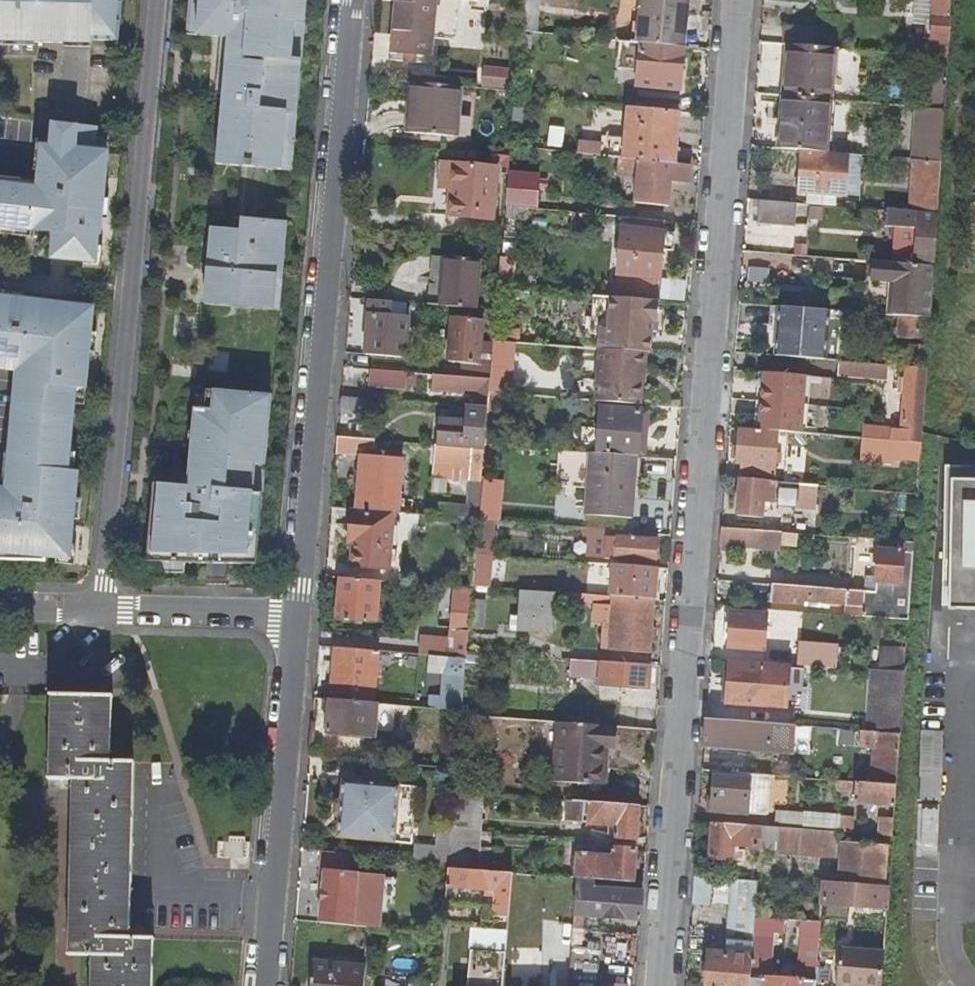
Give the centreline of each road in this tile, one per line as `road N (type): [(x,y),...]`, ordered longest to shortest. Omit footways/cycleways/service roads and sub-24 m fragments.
road 1 (residential): [(734,0),(655,985)]
road 2 (residential): [(354,0),(303,618)]
road 3 (residential): [(103,609),(157,0)]
road 4 (residential): [(303,618),(266,985)]
road 5 (residential): [(303,618),(103,609)]

